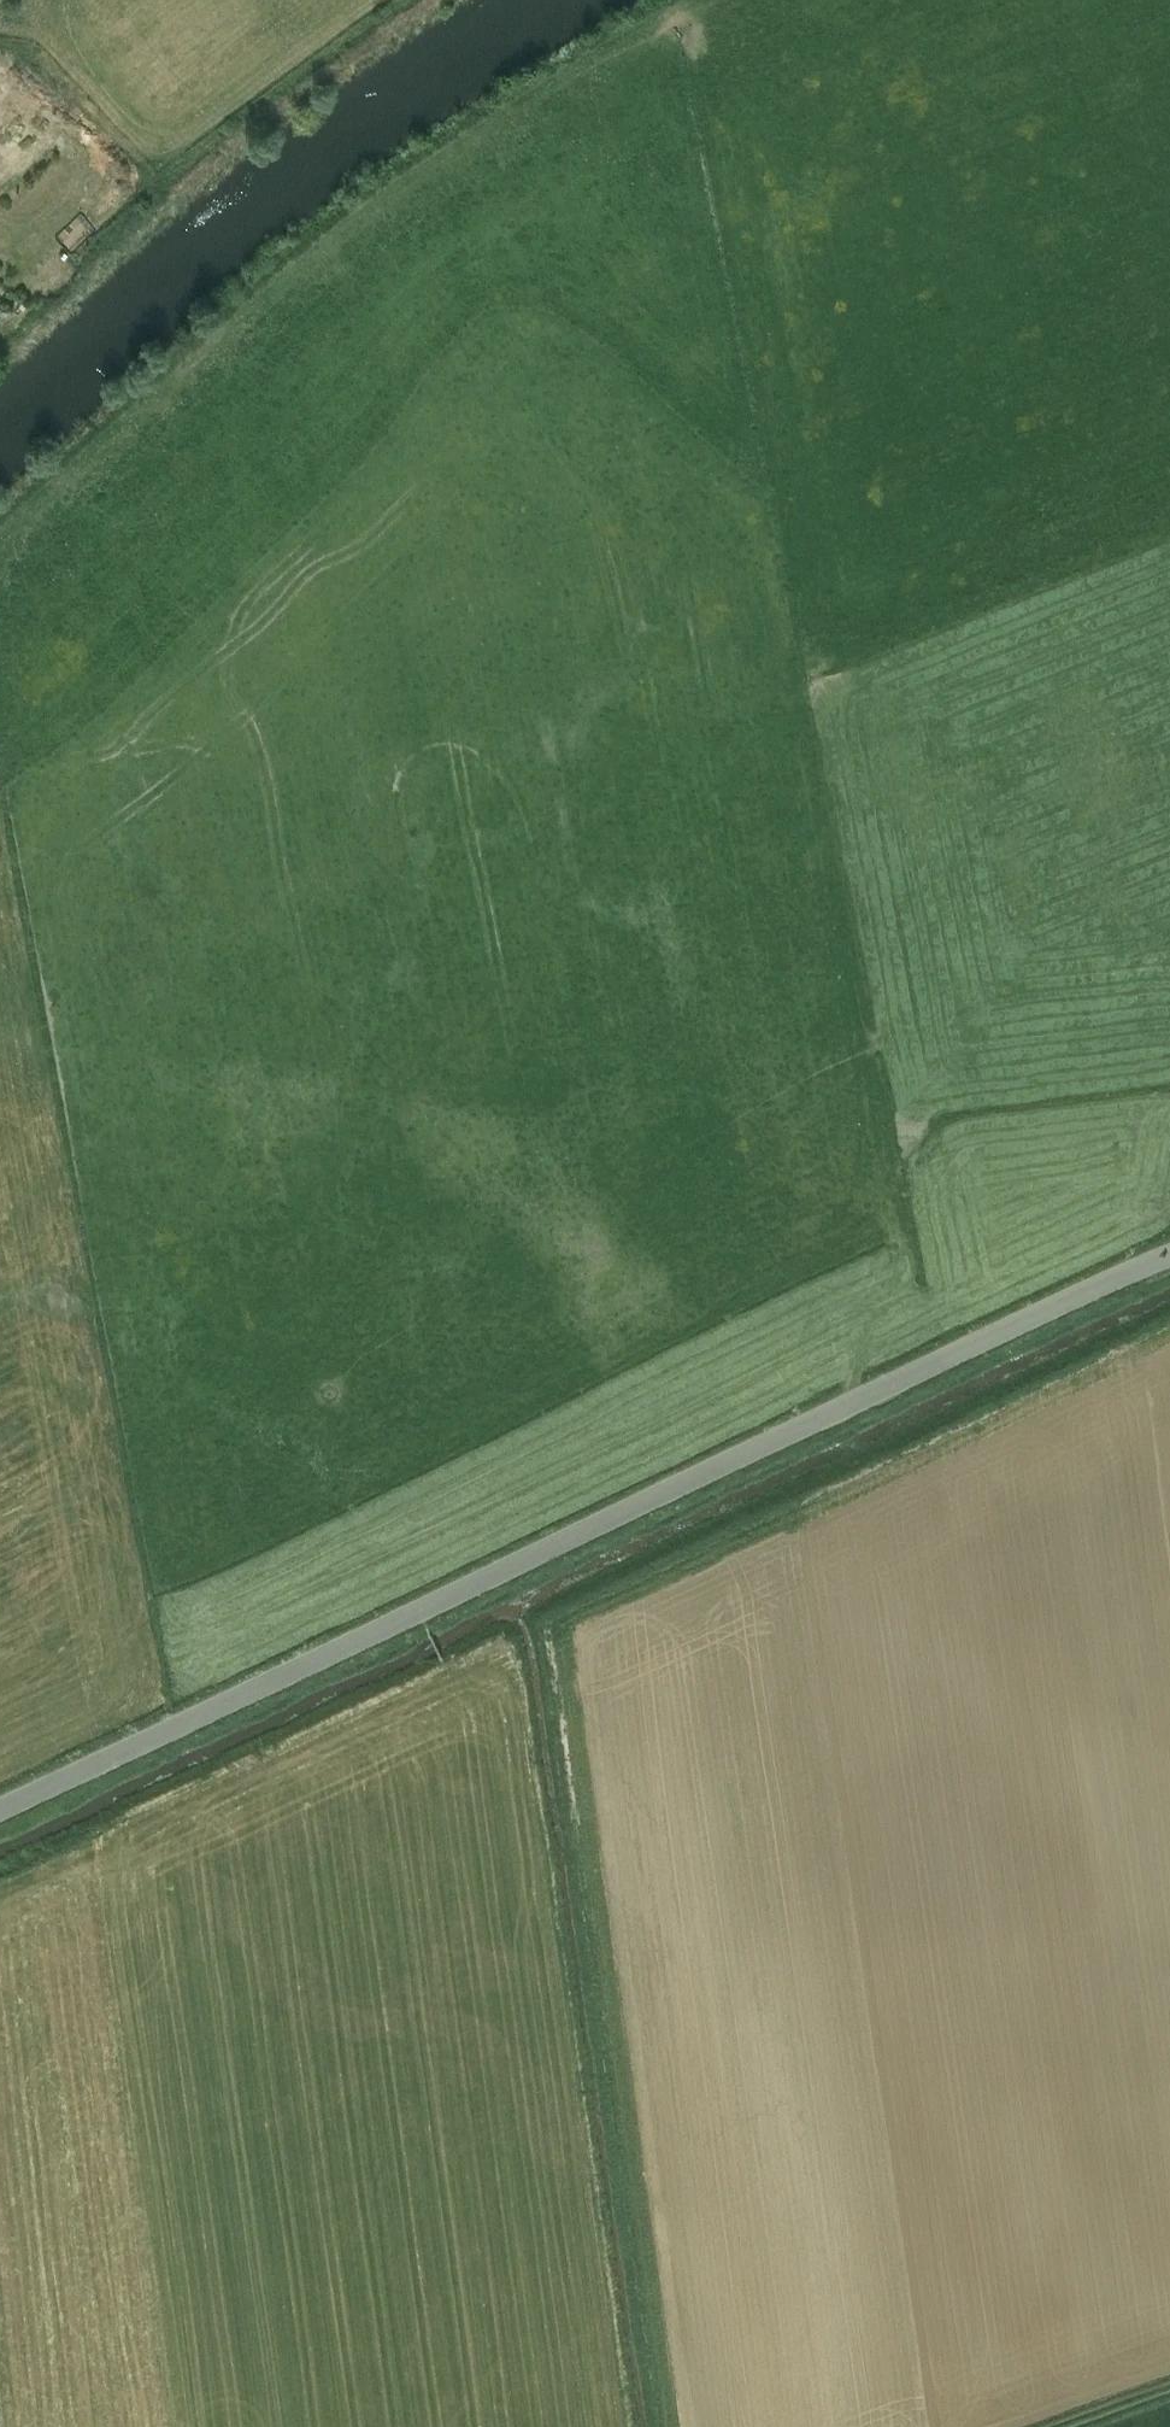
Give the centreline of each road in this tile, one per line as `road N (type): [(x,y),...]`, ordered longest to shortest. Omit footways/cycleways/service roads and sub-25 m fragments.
road 1 (unclassified): [(1169,1261),(780,1435),(0,1803)]

